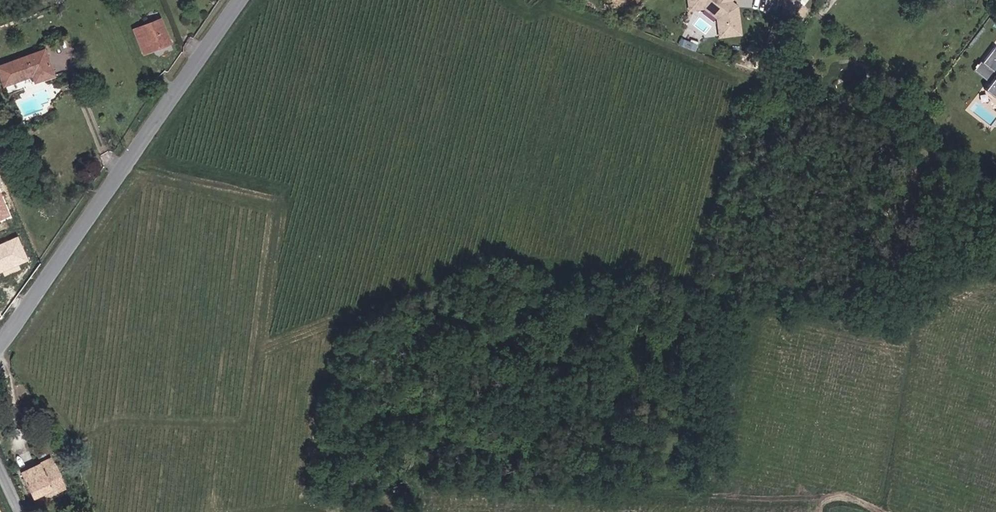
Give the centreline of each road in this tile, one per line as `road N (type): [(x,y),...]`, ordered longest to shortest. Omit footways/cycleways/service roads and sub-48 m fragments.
road 1 (residential): [(0,346),(242,0)]

